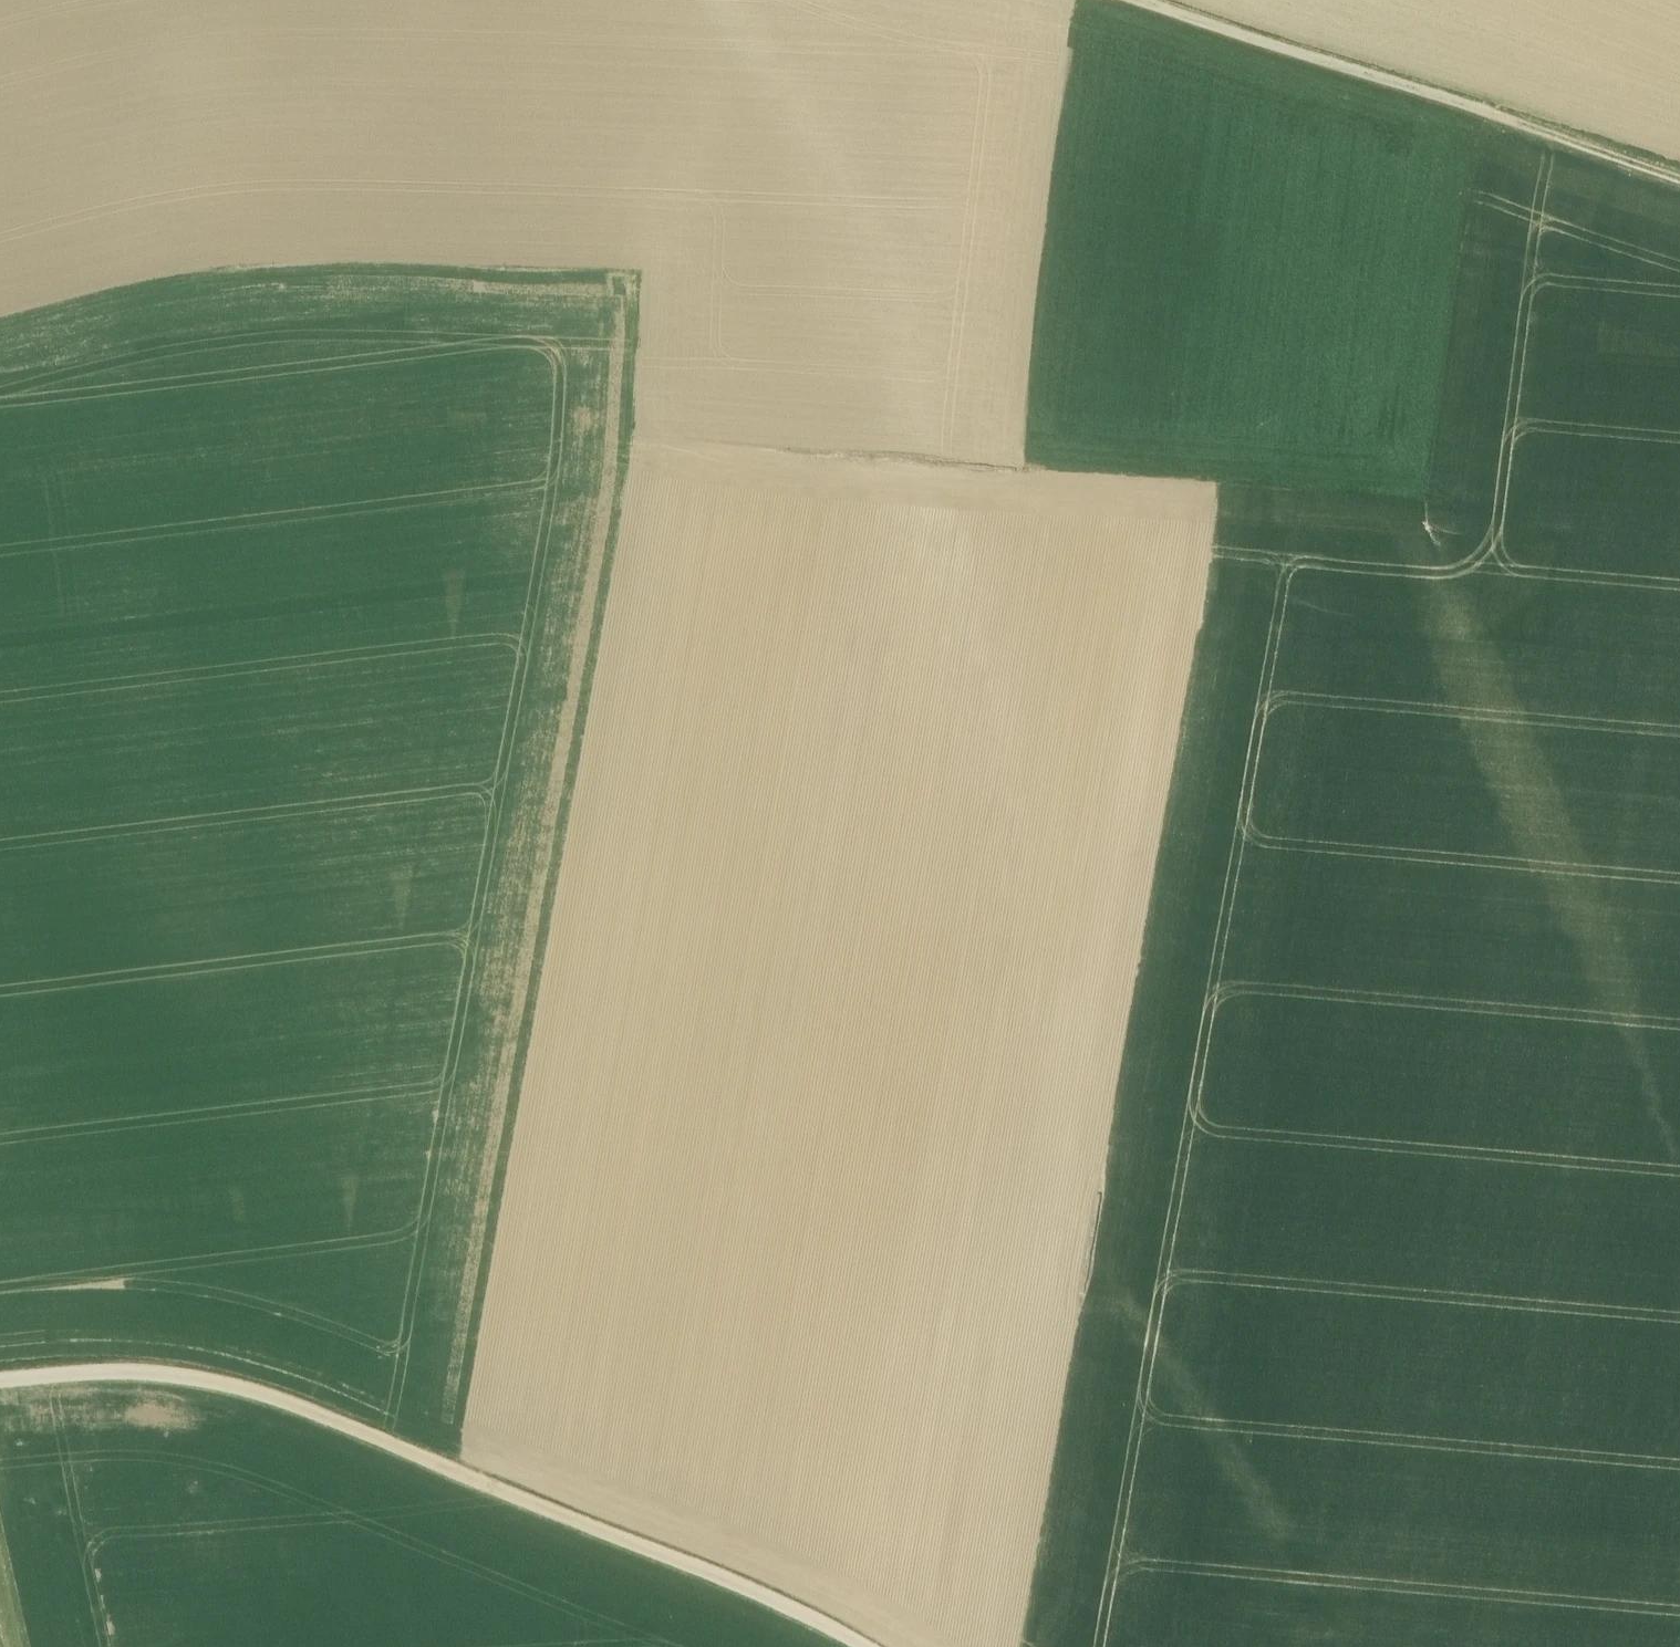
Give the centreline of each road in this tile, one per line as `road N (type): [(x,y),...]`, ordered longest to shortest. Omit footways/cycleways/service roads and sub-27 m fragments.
road 1 (track): [(0,1382),(125,1373),(247,1390),(748,1590),(864,1646)]
road 2 (track): [(1679,178),(1139,0)]

